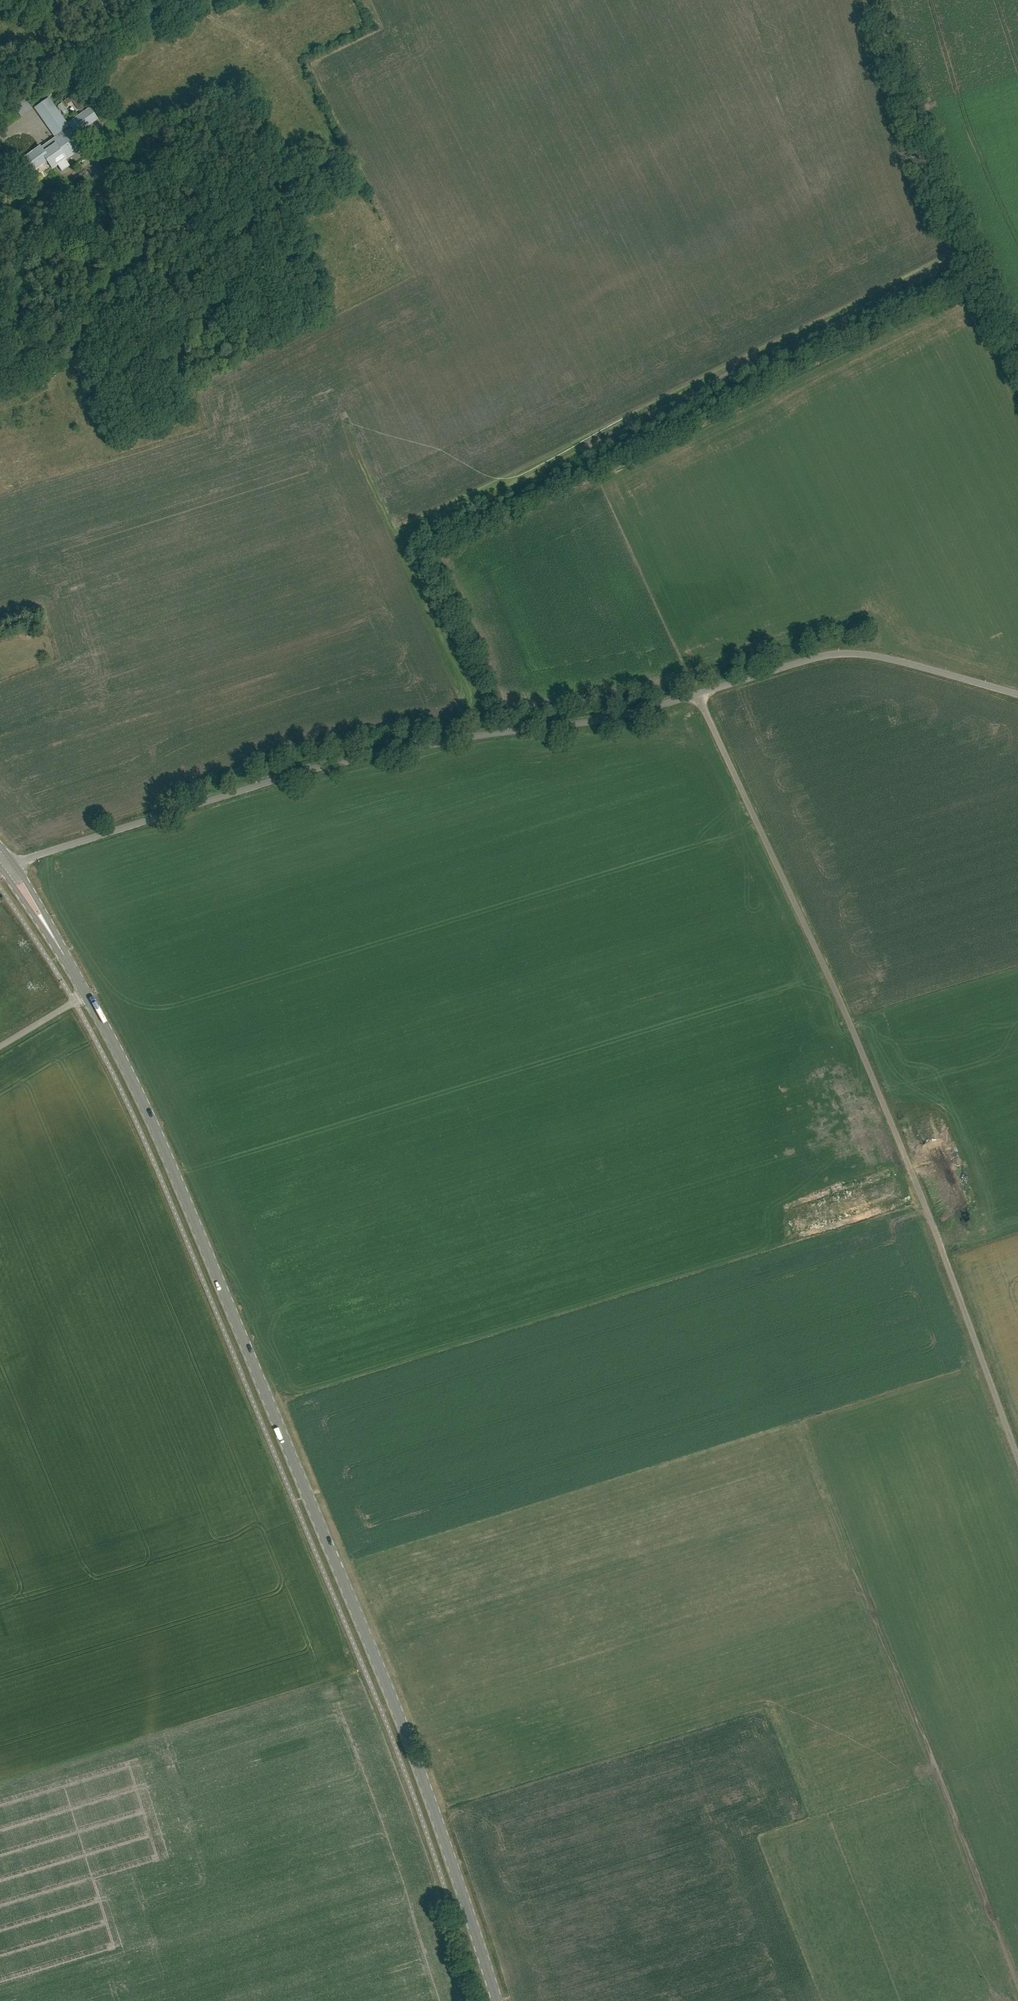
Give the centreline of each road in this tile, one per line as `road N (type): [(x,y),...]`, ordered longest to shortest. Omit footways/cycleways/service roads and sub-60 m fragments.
road 1 (primary): [(497,2000),(368,1643),(166,1156),(86,994)]
road 2 (unclassified): [(1017,1459),(839,998),(697,694)]
road 3 (unclassified): [(14,863),(284,776),(697,694)]
road 4 (track): [(877,0),(943,200),(1017,355)]
road 5 (unclassified): [(1017,694),(848,652),(697,694)]

